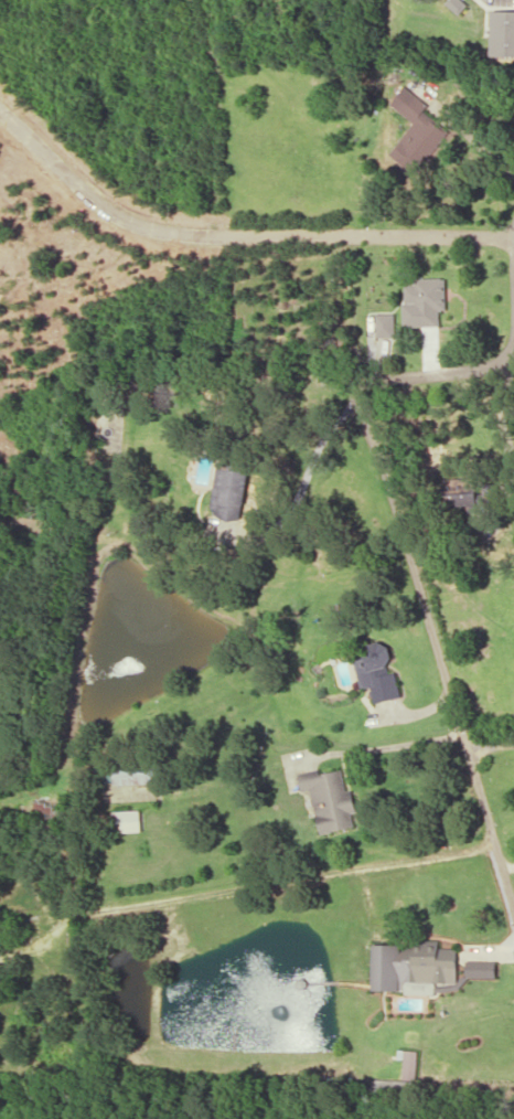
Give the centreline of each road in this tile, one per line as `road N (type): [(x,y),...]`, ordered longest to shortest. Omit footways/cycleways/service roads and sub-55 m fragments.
road 1 (residential): [(513,356),(352,396),(417,584),(513,920)]
road 2 (residential): [(513,234),(170,232),(114,215),(0,109)]

